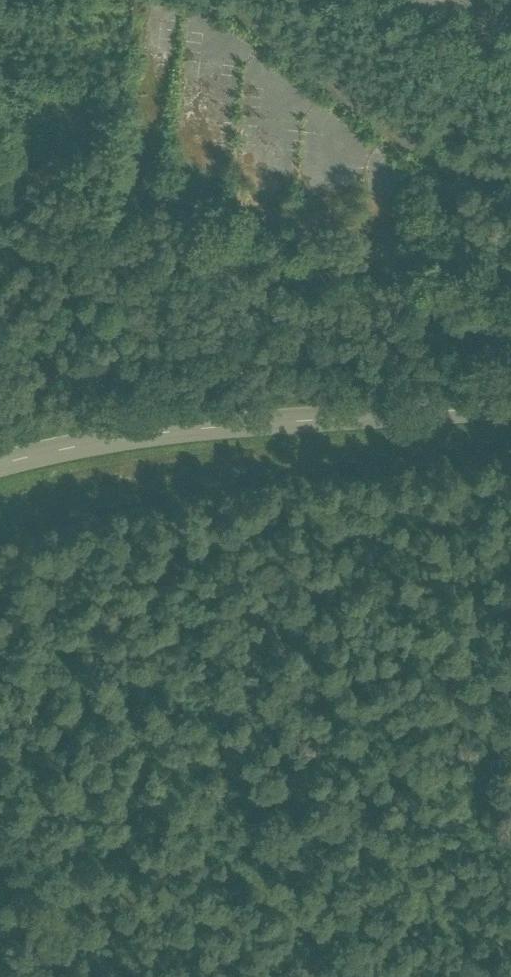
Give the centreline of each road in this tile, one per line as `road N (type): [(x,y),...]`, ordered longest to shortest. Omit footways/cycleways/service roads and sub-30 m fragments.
road 1 (tertiary): [(510,406),(175,431),(0,464)]

